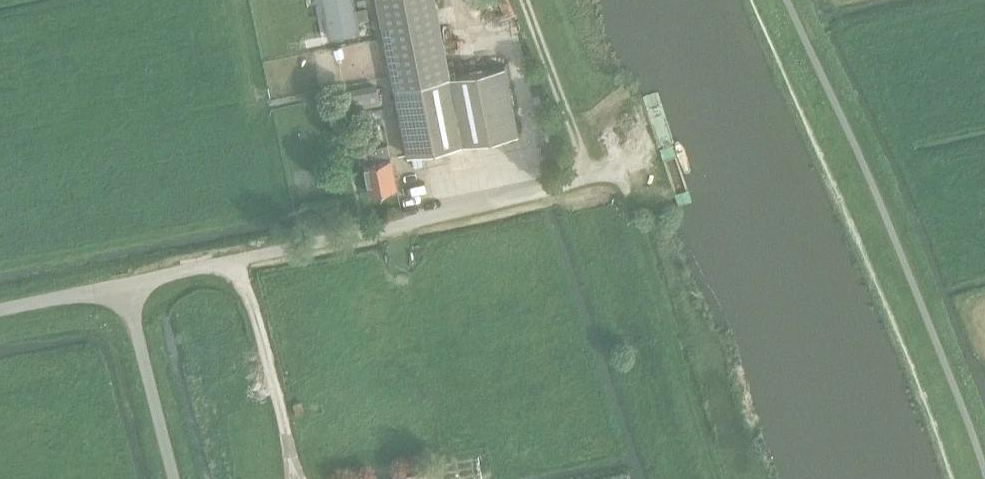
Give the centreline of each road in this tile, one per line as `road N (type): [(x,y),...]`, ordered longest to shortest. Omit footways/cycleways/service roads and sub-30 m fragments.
road 1 (unclassified): [(126,286),(614,177)]
road 2 (track): [(614,177),(582,139),(528,0)]
road 3 (unclassified): [(177,478),(126,286)]
road 4 (unclassified): [(0,311),(126,286)]

